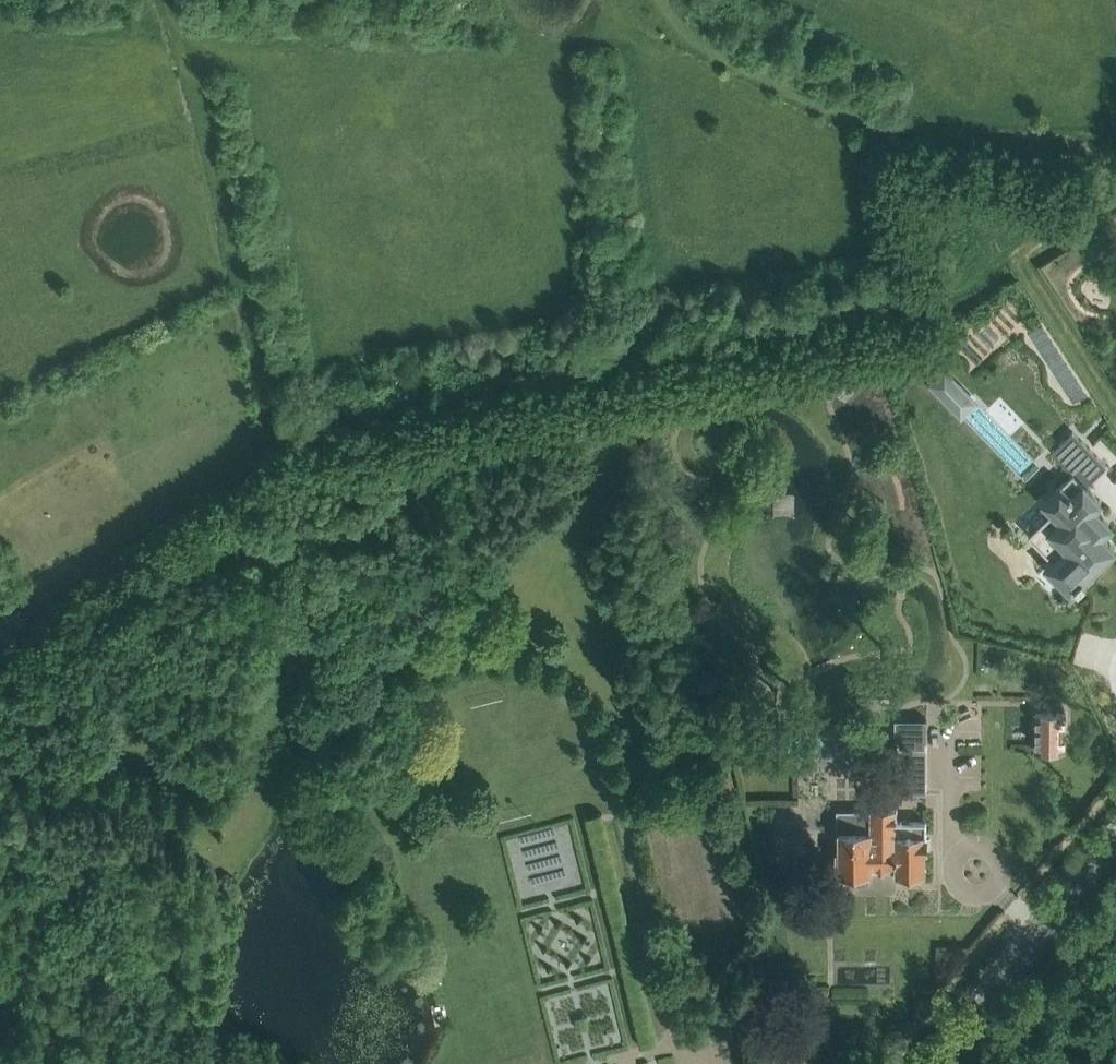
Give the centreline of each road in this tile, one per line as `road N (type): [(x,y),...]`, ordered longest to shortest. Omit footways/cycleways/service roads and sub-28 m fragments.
road 1 (track): [(1115,139),(993,139),(866,120),(711,44),(660,0)]
road 2 (unclassified): [(937,1063),(1115,838)]

